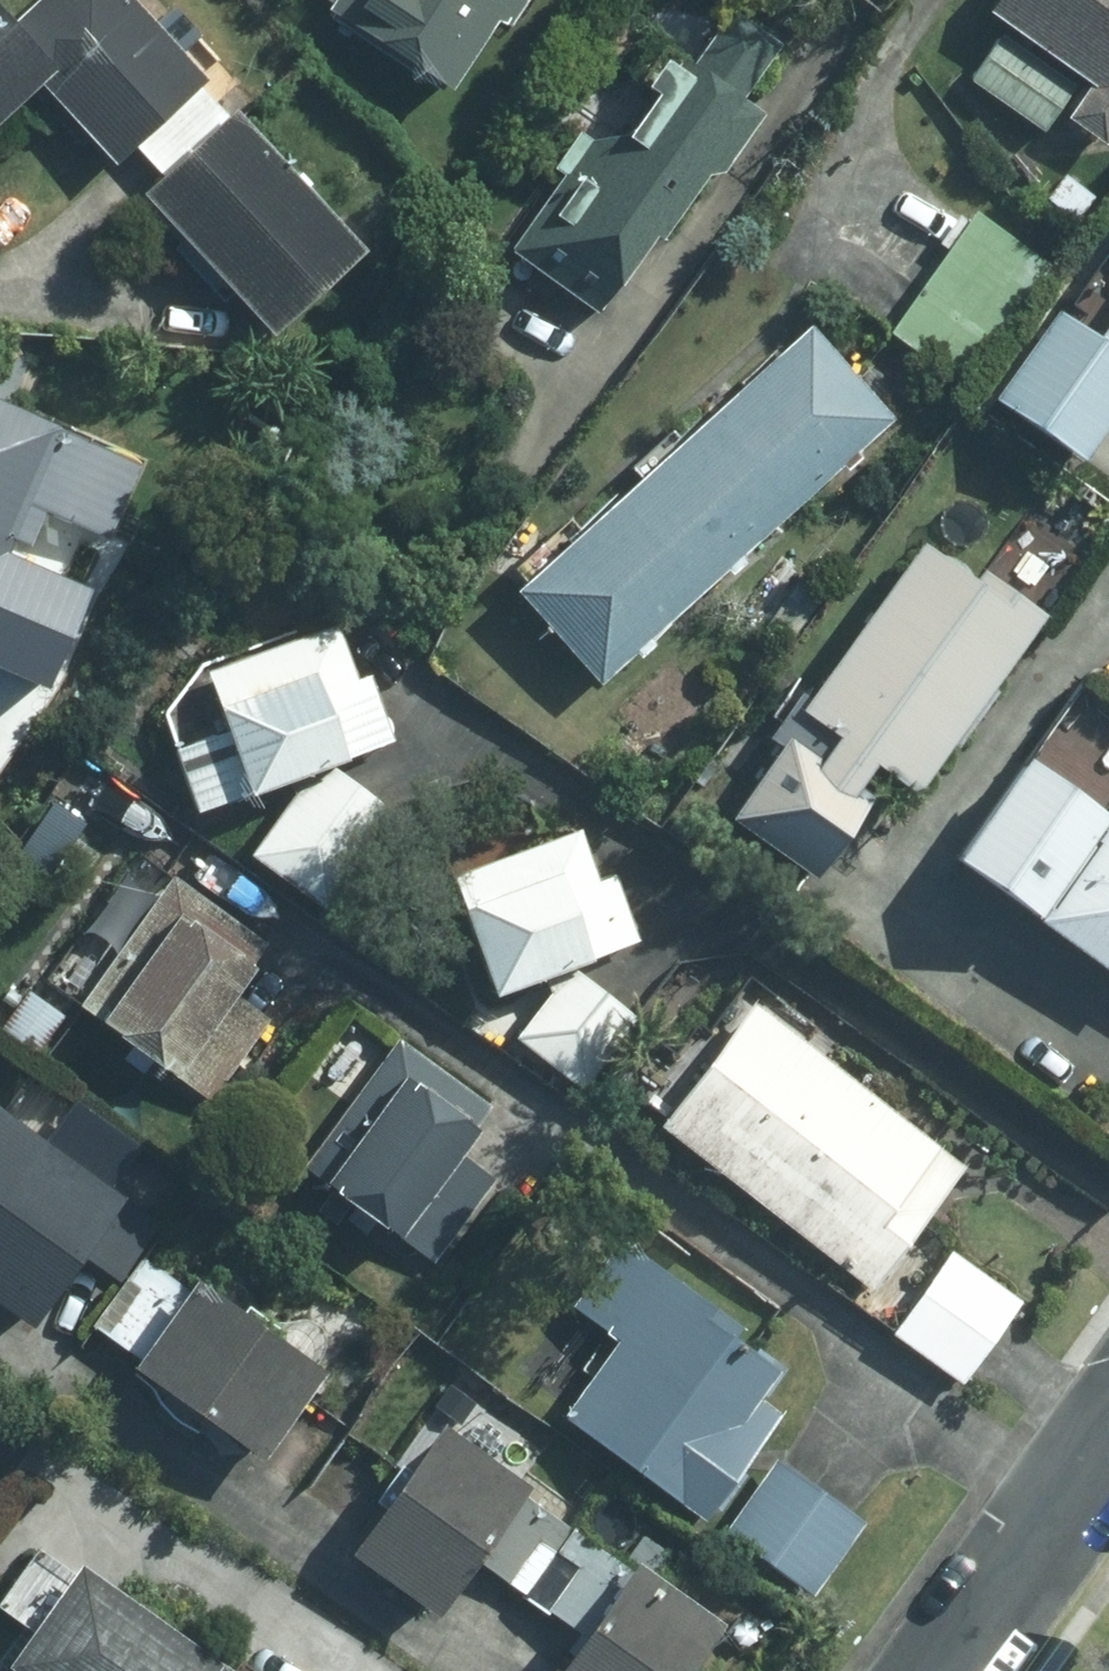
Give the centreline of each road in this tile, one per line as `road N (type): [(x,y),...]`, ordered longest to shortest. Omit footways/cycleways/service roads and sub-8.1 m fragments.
road 1 (tertiary): [(951,1670),(1108,1448)]

